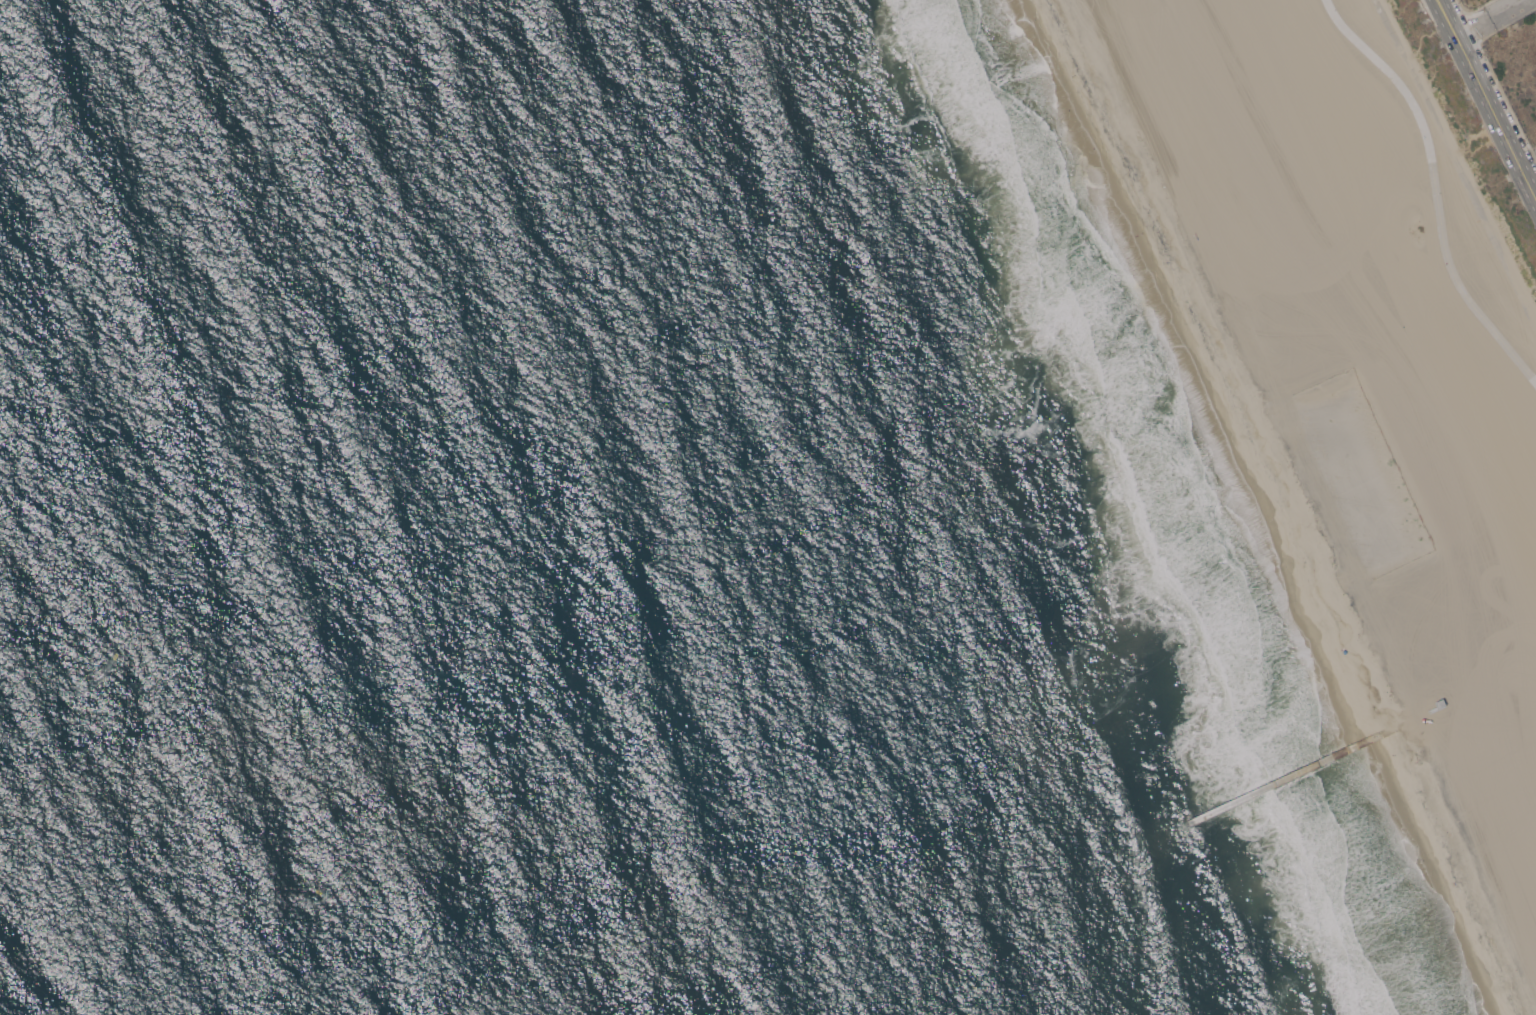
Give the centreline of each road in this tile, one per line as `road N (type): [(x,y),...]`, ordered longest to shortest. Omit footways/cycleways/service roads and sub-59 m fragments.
road 1 (secondary): [(1455,36),(1520,170)]

